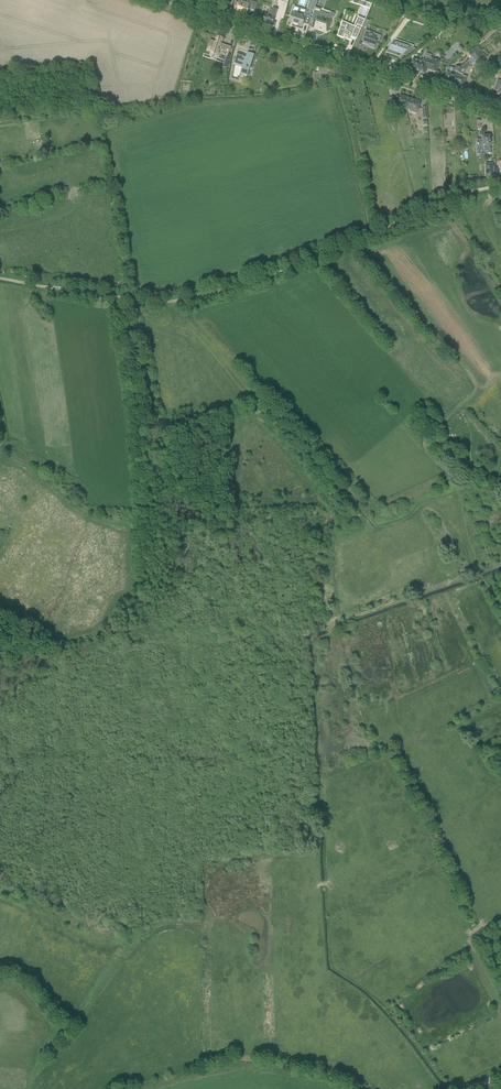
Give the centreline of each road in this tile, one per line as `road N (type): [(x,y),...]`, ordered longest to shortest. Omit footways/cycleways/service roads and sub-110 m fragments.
road 1 (track): [(500,188),(171,304),(0,280)]
road 2 (residential): [(500,115),(159,0)]

